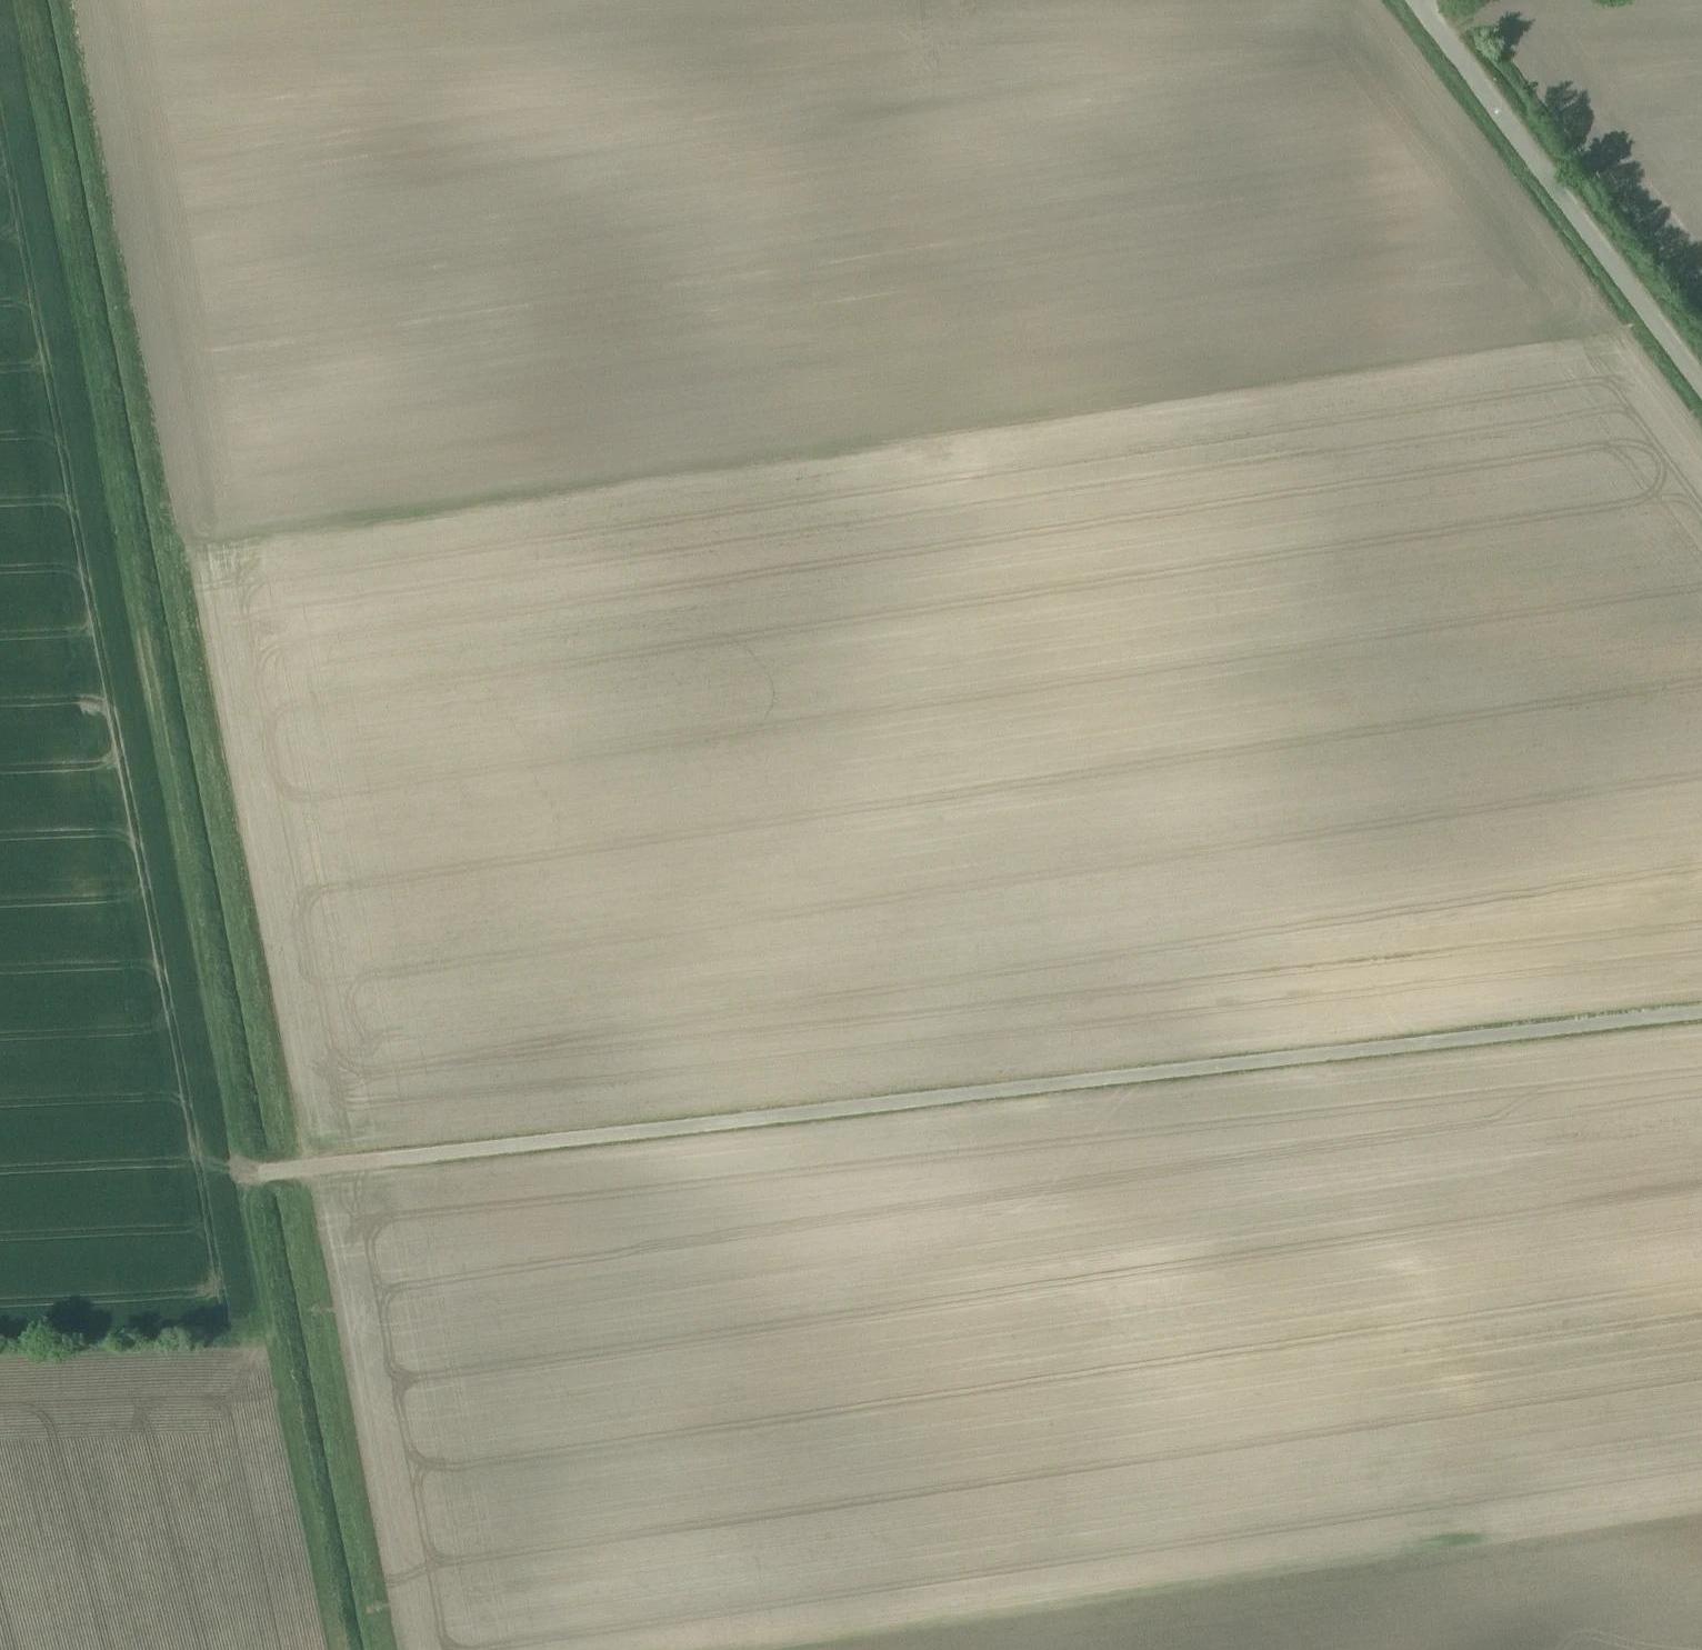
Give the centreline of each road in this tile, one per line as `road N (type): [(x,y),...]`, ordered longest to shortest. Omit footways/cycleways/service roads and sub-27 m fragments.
road 1 (track): [(1701,1013),(250,1175)]
road 2 (unclassified): [(1415,0),(1701,388)]

